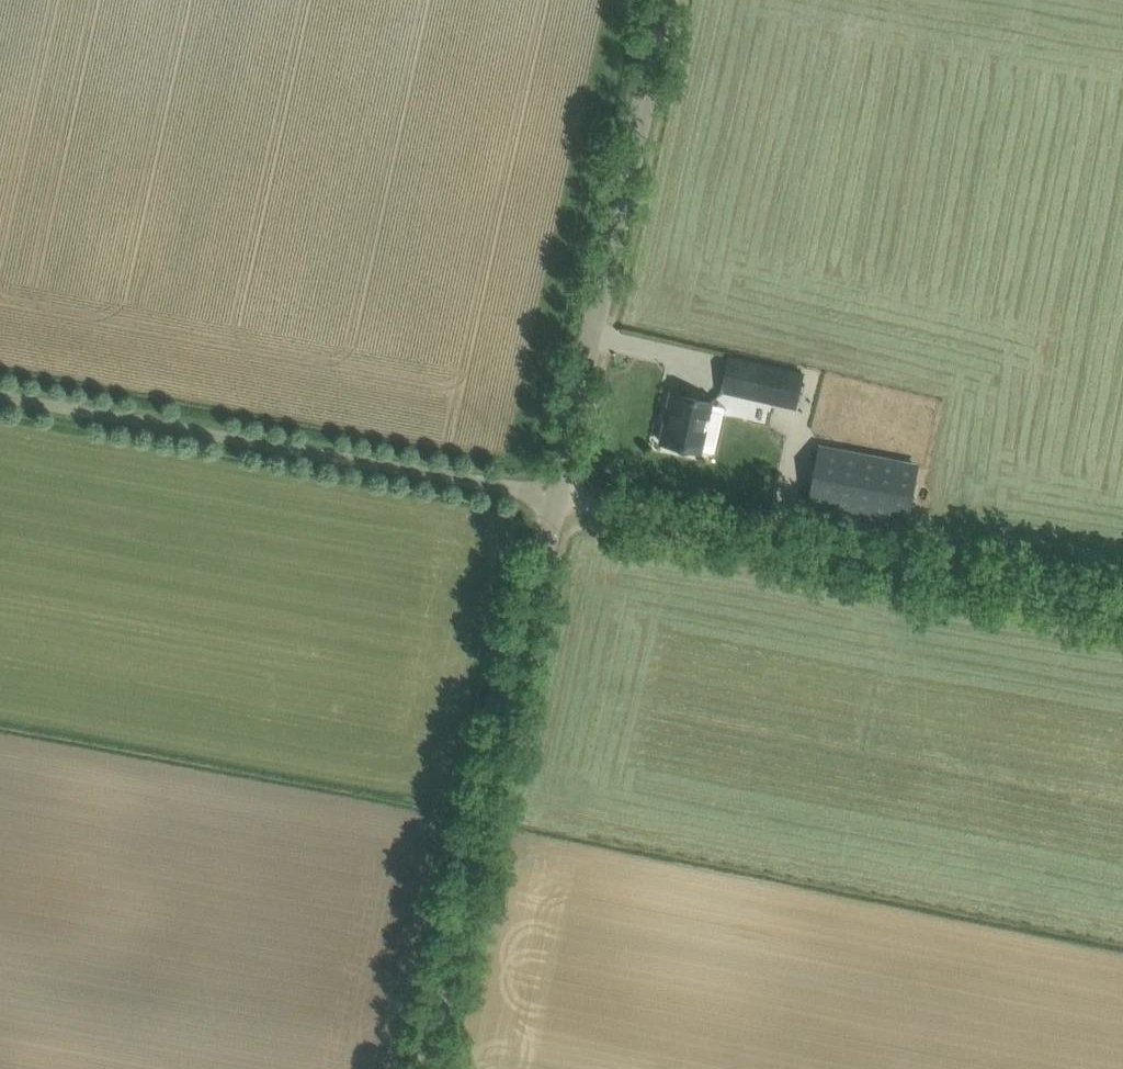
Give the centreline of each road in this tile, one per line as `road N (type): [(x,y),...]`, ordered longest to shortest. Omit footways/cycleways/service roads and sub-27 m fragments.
road 1 (track): [(1122,625),(555,514)]
road 2 (unclassified): [(433,1068),(555,514)]
road 3 (unclassified): [(555,514),(0,406)]
road 4 (unclassified): [(555,514),(670,0)]

